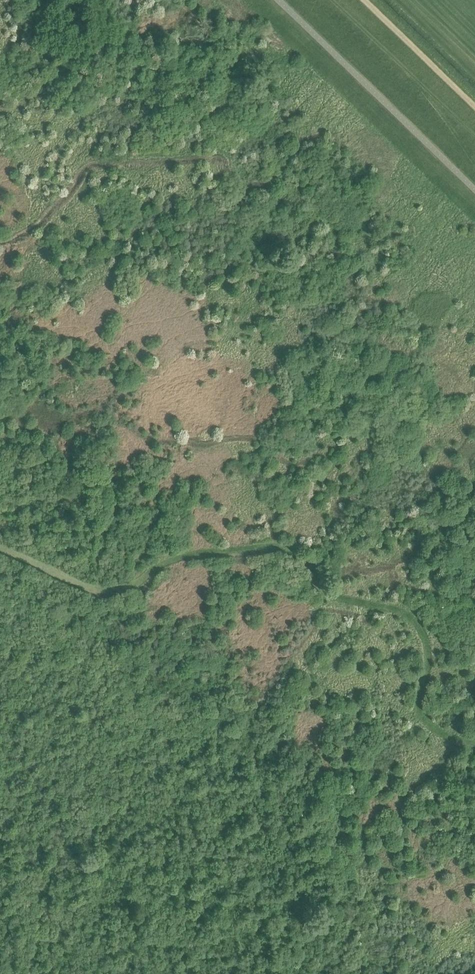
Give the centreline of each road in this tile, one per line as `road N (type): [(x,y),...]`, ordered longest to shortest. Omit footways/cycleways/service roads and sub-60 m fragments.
road 1 (track): [(474,746),(424,720),(427,638),(417,623),(385,606),(331,595),(280,552),(178,557),(116,590),(0,547)]

